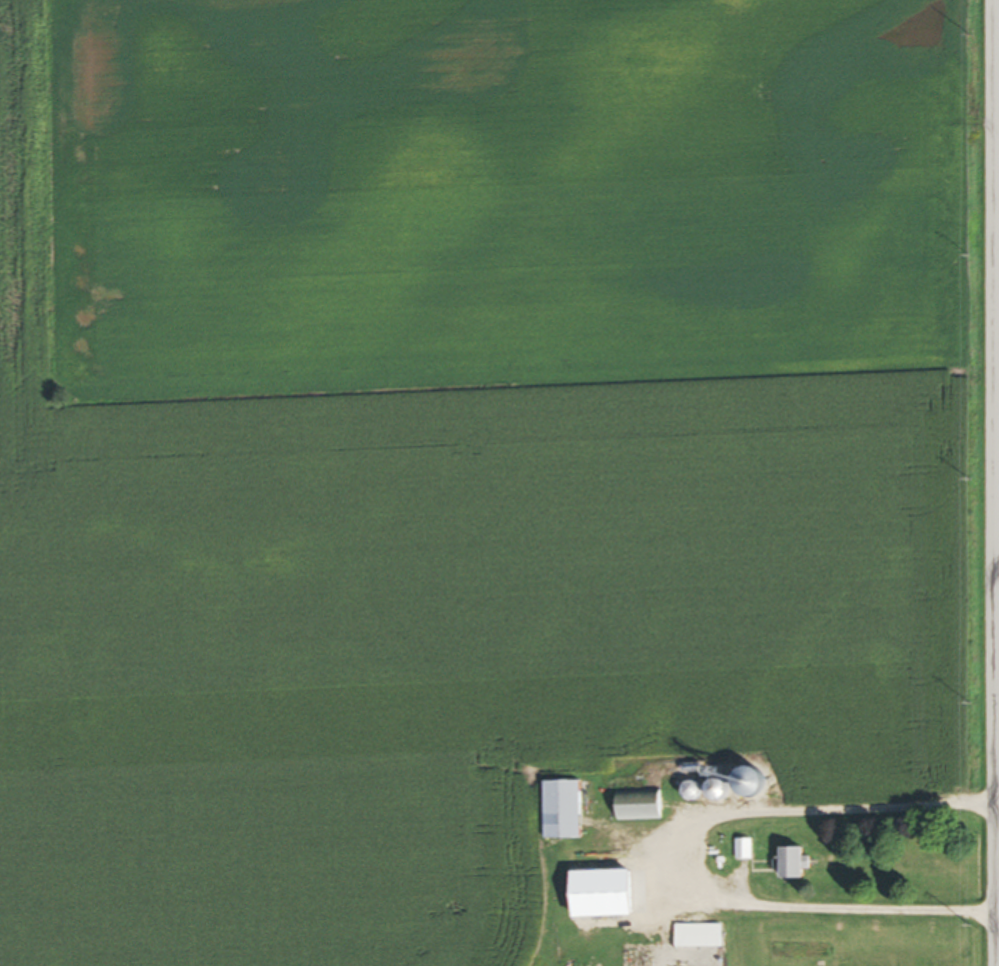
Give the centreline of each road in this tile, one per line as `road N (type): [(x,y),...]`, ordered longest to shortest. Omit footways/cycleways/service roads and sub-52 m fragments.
road 1 (residential): [(995,965),(988,472),(994,0)]

